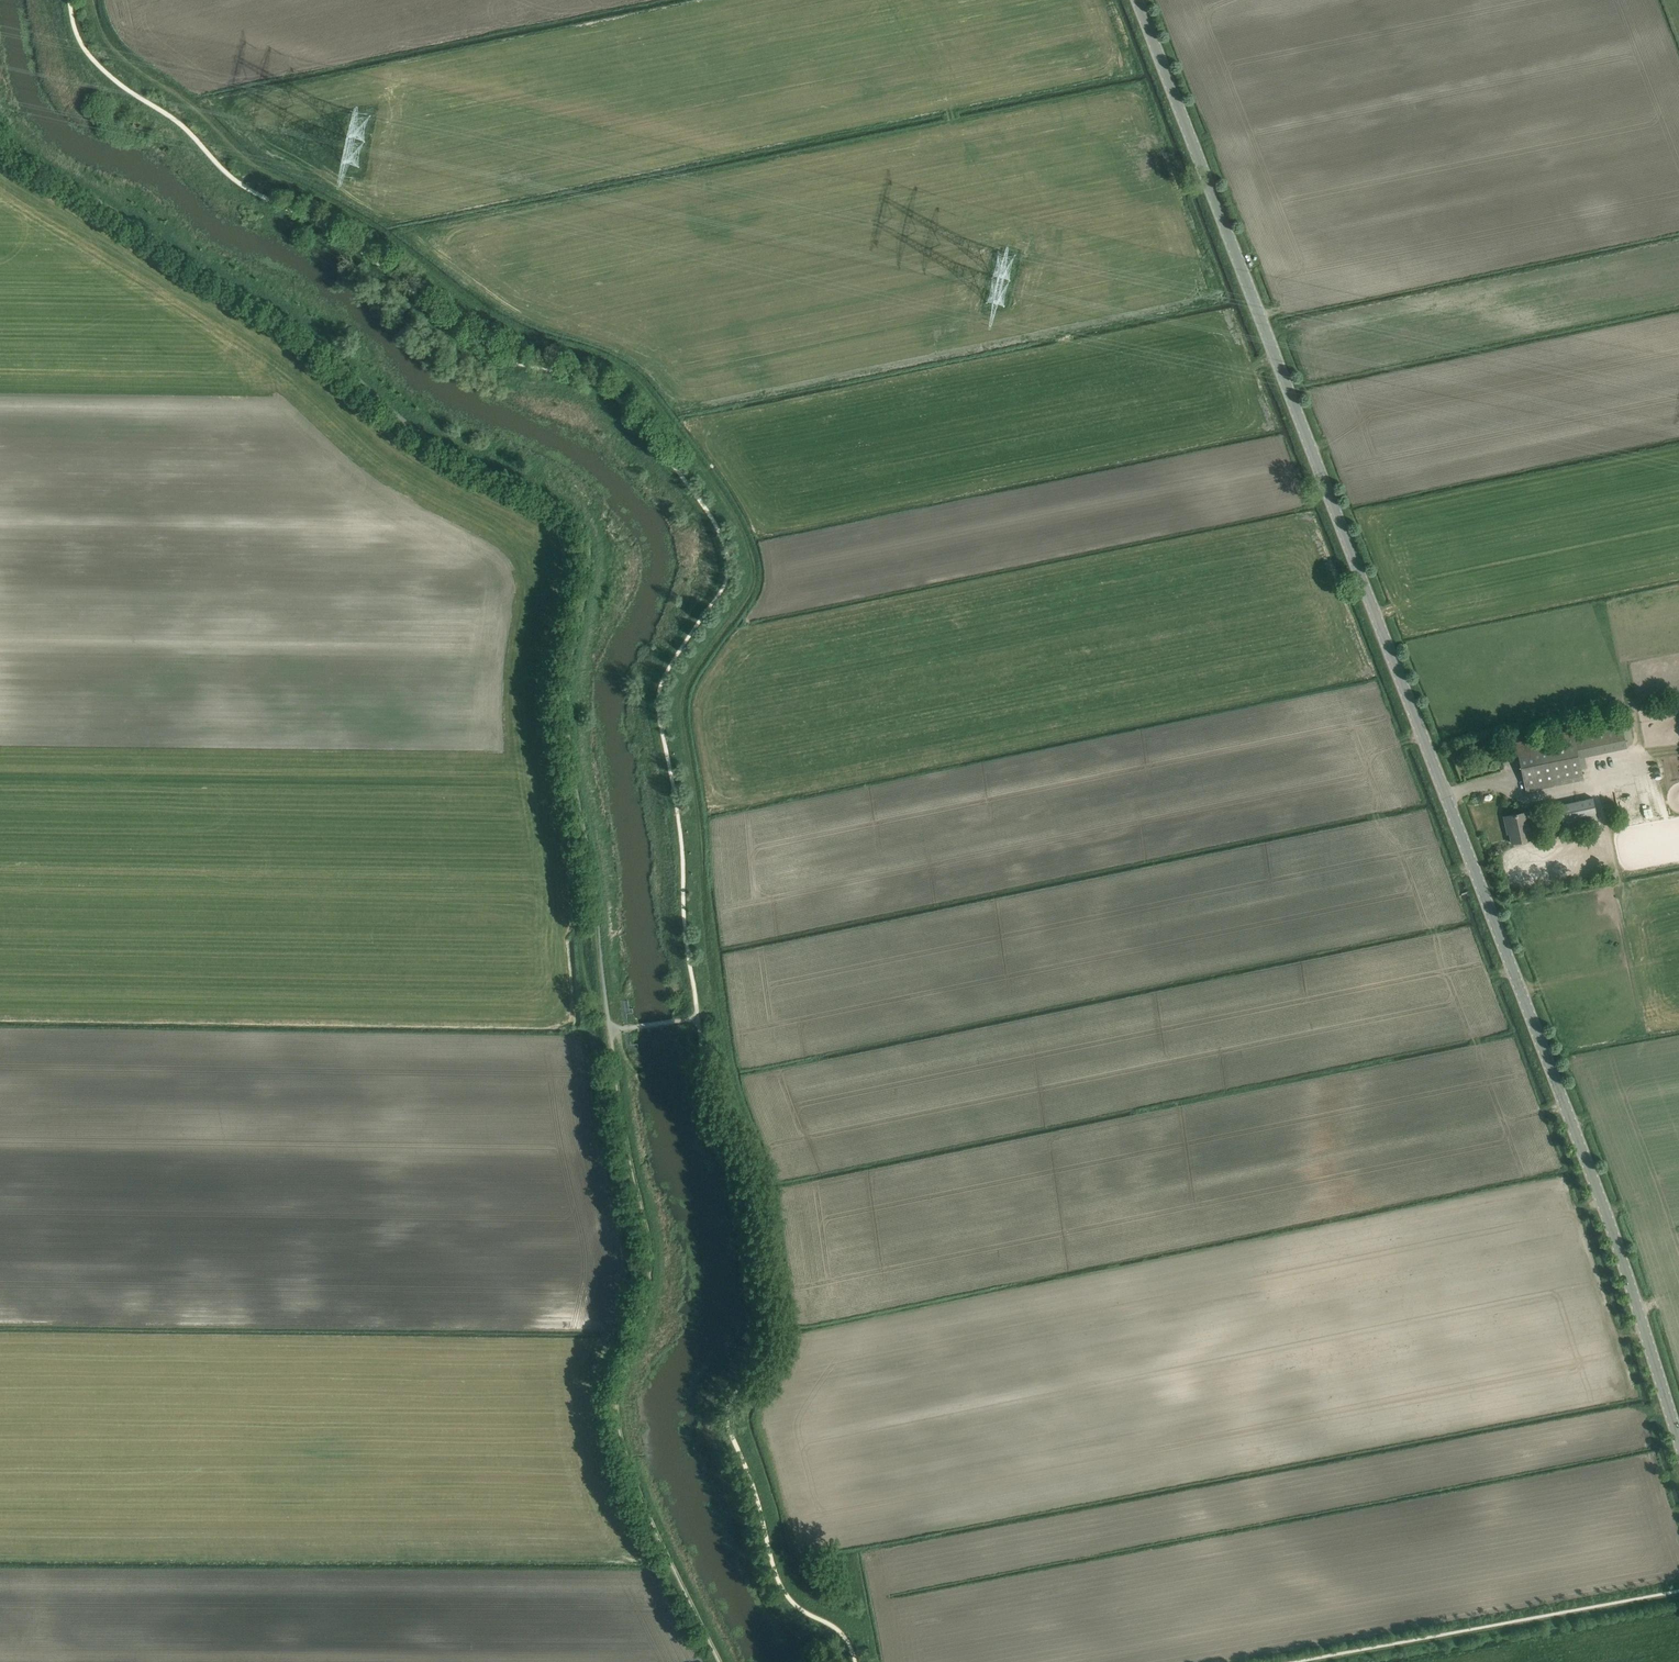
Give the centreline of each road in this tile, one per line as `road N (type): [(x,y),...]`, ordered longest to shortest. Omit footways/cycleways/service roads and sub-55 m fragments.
road 1 (unclassified): [(1678,1439),(1546,1056),(1138,0)]
road 2 (track): [(718,1661),(628,1461),(622,1401),(652,1299),(609,1031)]

